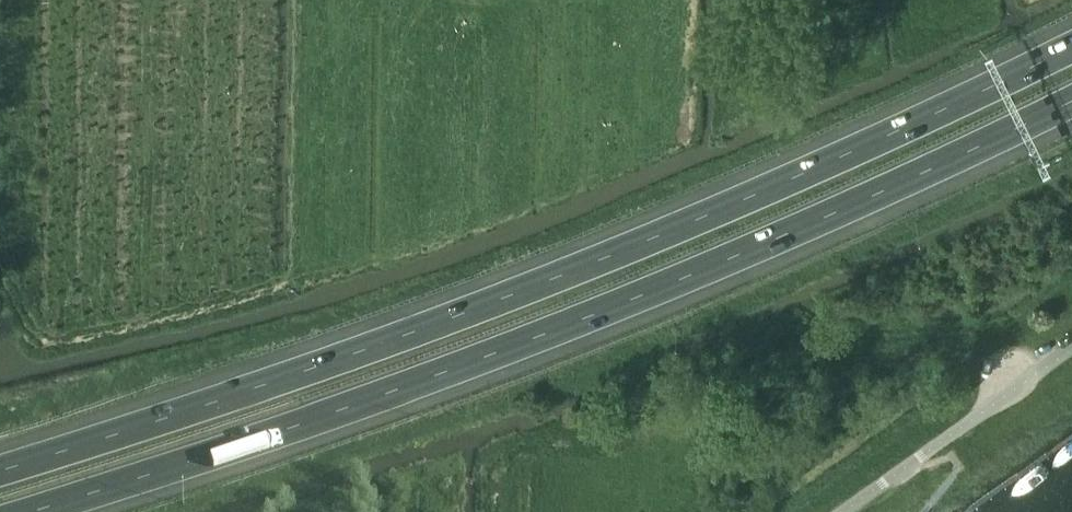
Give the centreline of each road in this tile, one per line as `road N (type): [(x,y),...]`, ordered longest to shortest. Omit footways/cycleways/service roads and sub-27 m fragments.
road 1 (motorway): [(1071,44),(929,115),(482,305),(0,467)]
road 2 (motorway): [(22,511),(432,376),(690,274),(1071,99)]

